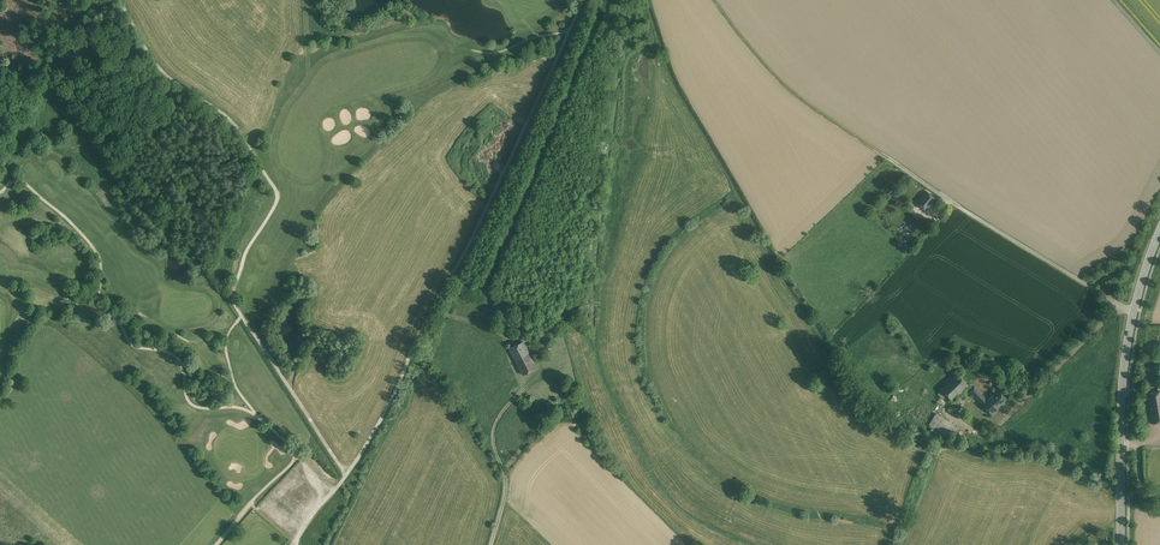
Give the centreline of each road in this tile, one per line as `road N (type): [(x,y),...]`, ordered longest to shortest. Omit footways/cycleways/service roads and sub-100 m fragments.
road 1 (secondary): [(1159,234),(1126,366),(1123,544)]

